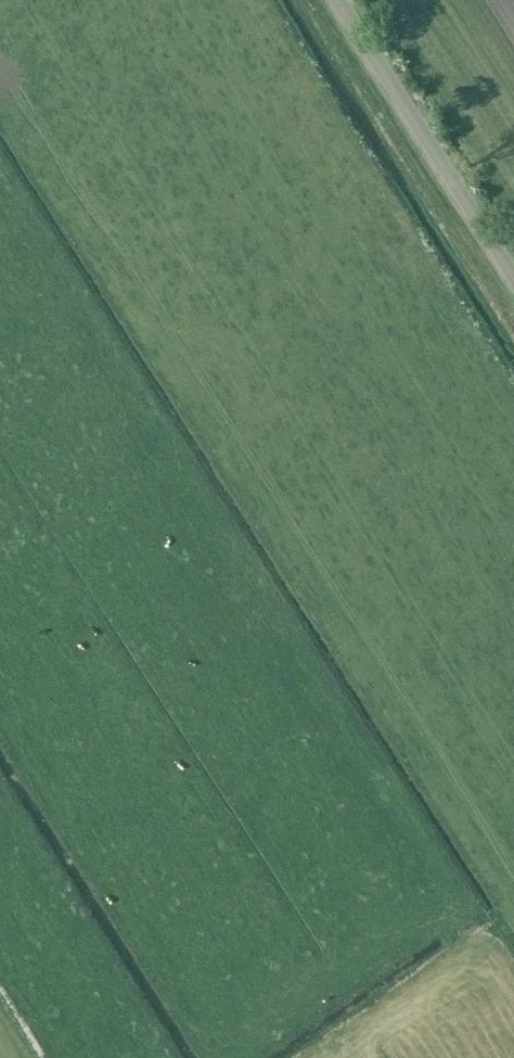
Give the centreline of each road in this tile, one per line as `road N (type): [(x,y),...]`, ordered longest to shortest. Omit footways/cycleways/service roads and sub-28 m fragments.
road 1 (unclassified): [(338,0),(513,278)]

